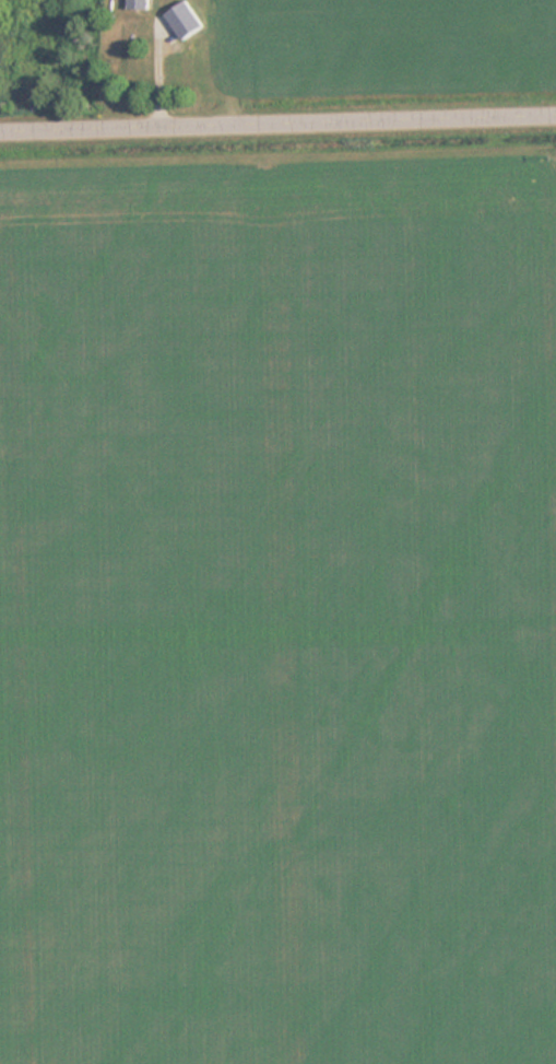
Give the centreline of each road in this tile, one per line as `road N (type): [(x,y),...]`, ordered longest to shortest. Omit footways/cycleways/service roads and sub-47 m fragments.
road 1 (secondary): [(0,130),(555,114)]

